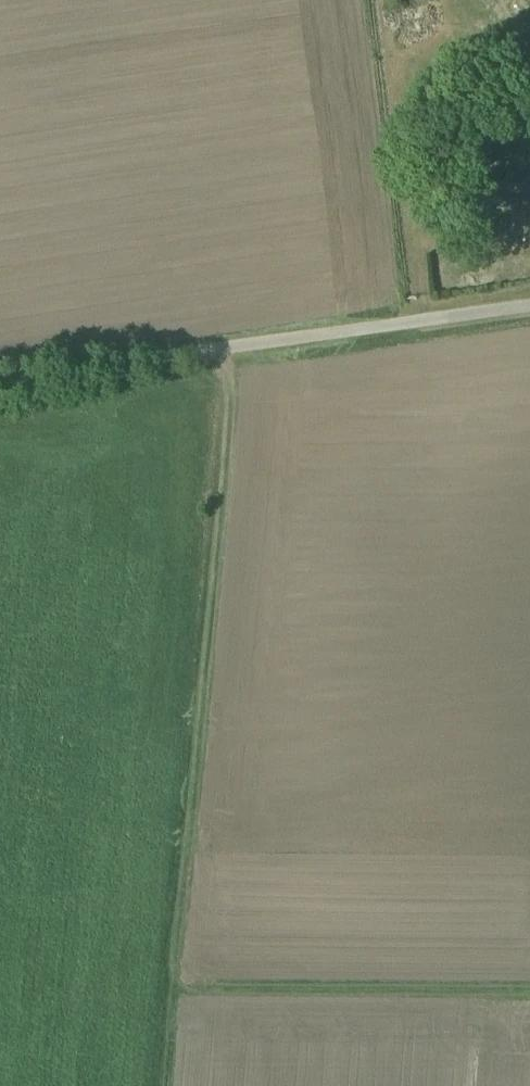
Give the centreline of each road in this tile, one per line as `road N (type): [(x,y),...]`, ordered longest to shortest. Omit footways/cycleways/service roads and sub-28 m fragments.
road 1 (track): [(233,348),(167,1085)]
road 2 (unclassified): [(0,383),(529,308)]
road 3 (track): [(177,984),(529,988)]

